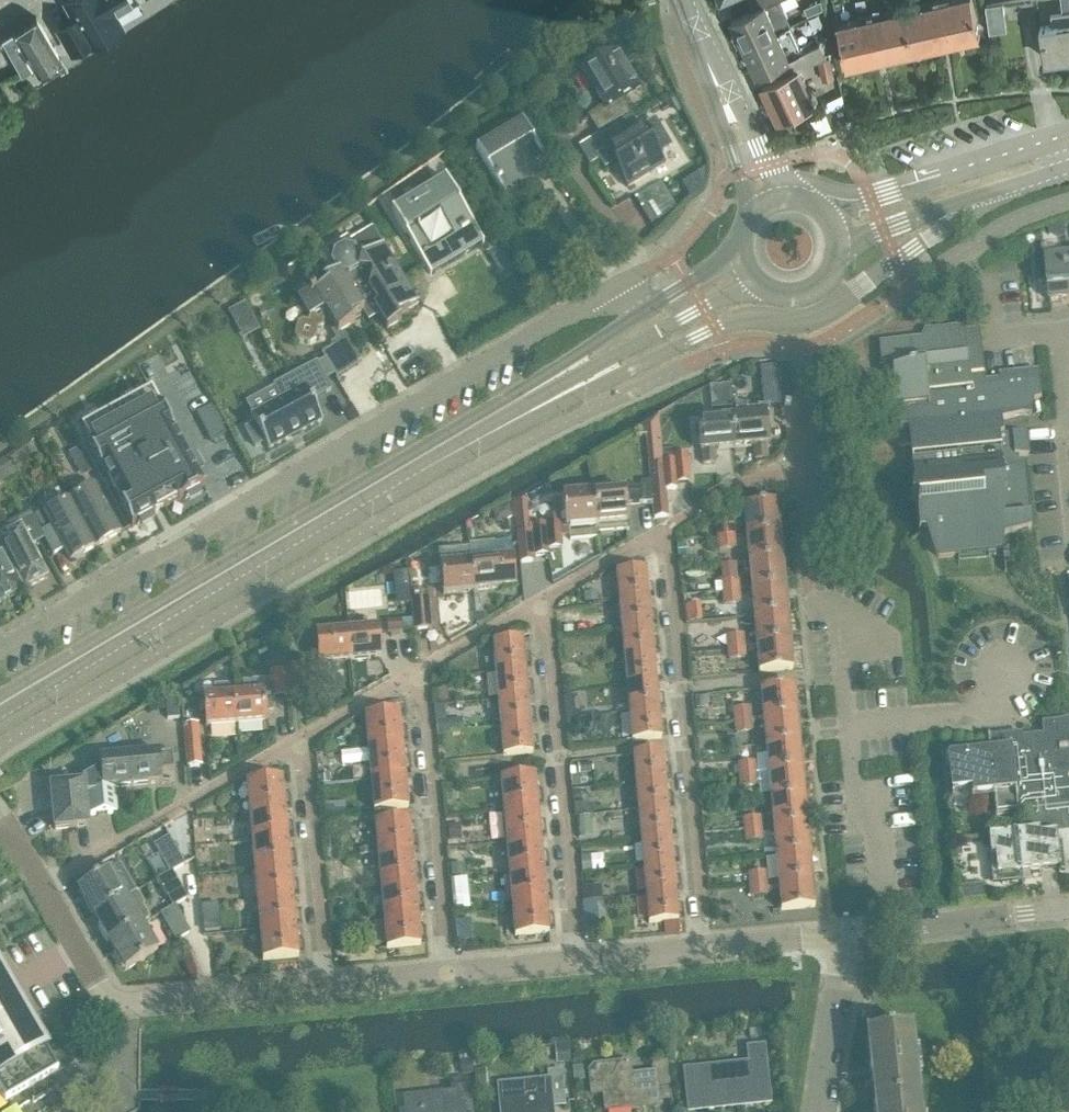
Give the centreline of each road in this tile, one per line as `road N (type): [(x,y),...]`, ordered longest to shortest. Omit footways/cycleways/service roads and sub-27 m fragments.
road 1 (residential): [(594,301),(400,407),(0,647)]
road 2 (secondary): [(0,705),(520,398)]
road 3 (residential): [(700,950),(668,527),(546,598)]
road 4 (secondary): [(520,398),(737,320),(826,312),(984,194)]
road 5 (residential): [(575,964),(546,598)]
road 6 (residential): [(886,932),(875,812),(852,777),(839,617),(807,590)]
road 7 (residential): [(41,888),(110,1004),(326,987)]
road 8 (residential): [(445,976),(419,670)]
road 9 (residential): [(302,737),(41,888)]
road 10 (secondary): [(520,398),(751,277)]
road 11 (secondary): [(1068,137),(827,213)]
road 12 (residential): [(326,987),(302,737)]
road 13 (residential): [(985,277),(994,340),(1056,333),(1068,439)]
road 14 (residential): [(886,932),(1068,915)]
road 15 (residential): [(820,1111),(839,968),(831,938)]
road 16 (tertiary): [(703,47),(752,214)]
road 17 (tertiary): [(782,197),(703,47)]
road 18 (secondary): [(839,243),(984,194)]
road 19 (residential): [(546,598),(419,670)]
road 20 (secondary): [(636,313),(520,398)]
road 21 (residential): [(419,670),(302,737)]
road 22 (residential): [(700,950),(831,938)]
road 23 (residential): [(445,976),(575,964)]
road 24 (residential): [(575,964),(700,950)]
road 25 (secondary): [(751,277),(784,295),(809,292),(829,276),(839,243)]
road 26 (secondary): [(740,250),(636,313)]

